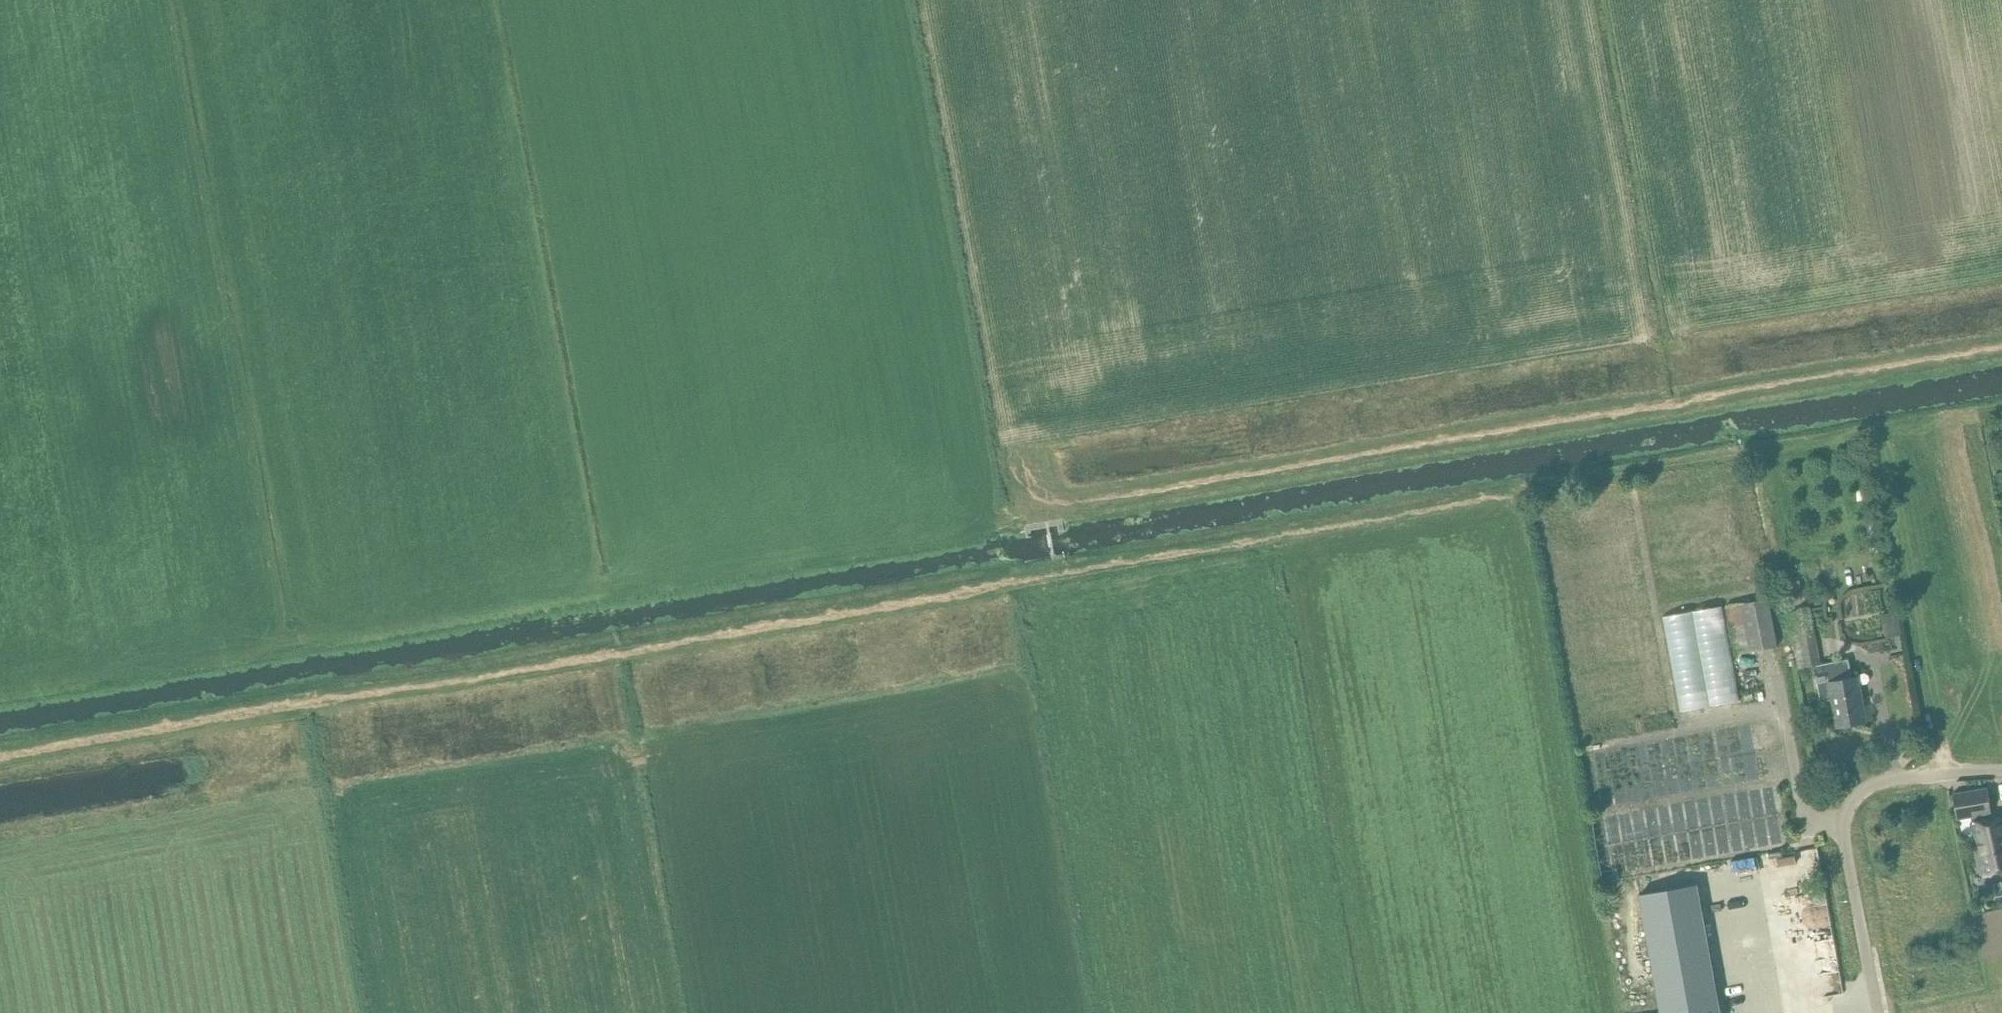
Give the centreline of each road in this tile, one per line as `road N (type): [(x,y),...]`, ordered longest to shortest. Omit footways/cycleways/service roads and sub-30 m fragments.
road 1 (unclassified): [(1878,1012),(1846,810),(1869,785),(2001,770)]

